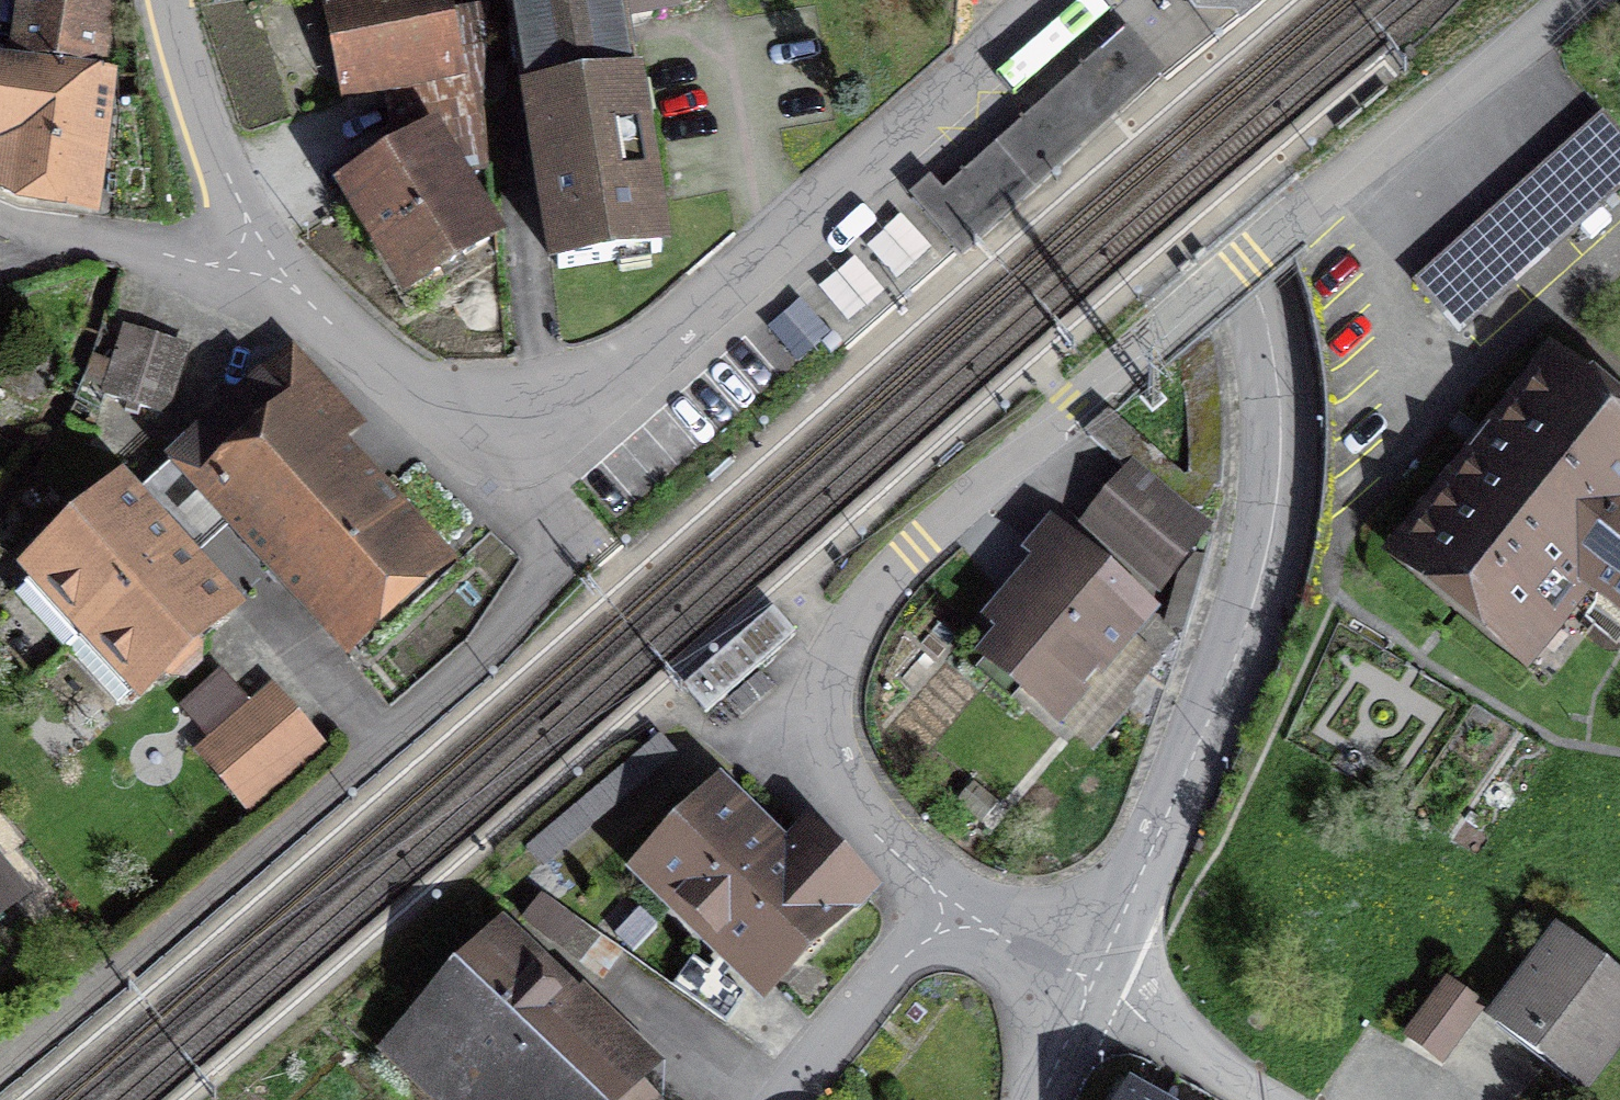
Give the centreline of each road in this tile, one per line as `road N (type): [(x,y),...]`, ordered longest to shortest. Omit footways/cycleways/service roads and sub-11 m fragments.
road 1 (residential): [(1585,0),(1073,407),(862,609),(829,686),(833,750),(858,808),(950,904)]
road 2 (tertiary): [(1063,0),(1182,111),(1228,188),(1263,316),(1277,443),(1267,563),(1247,626),(1092,979)]
road 3 (residential): [(266,258),(408,396),(521,425),(627,365),(1033,0)]
road 4 (residential): [(170,0),(195,100),(266,258)]
road 5 (residential): [(0,219),(191,256),(266,258)]
road 6 (residential): [(793,1099),(950,904)]
road 7 (residential): [(1092,979),(1276,1099)]
road 8 (residential): [(950,904),(1092,979)]
road 9 (tertiary): [(1092,979),(1040,1099)]

